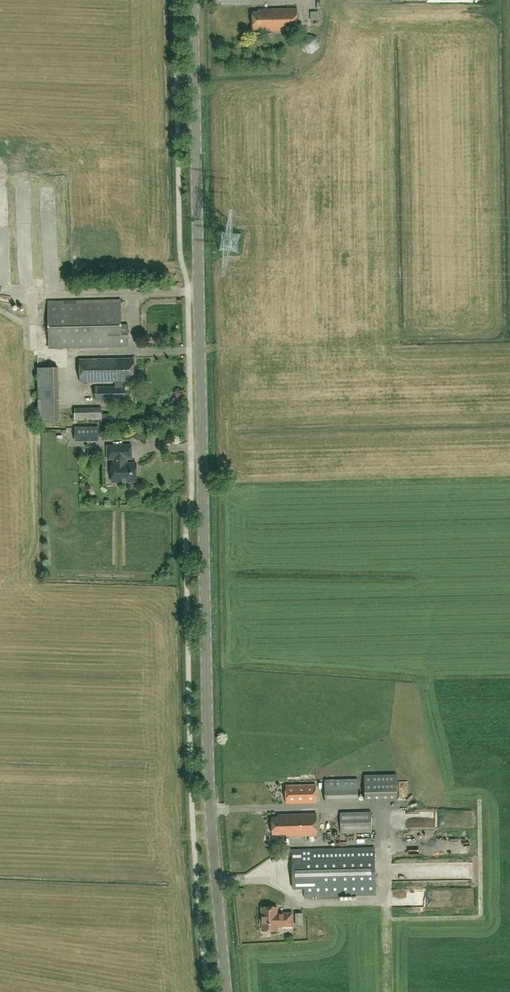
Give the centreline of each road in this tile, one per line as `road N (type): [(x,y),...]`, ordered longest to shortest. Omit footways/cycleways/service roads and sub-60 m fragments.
road 1 (tertiary): [(229,991),(210,805),(193,0)]

